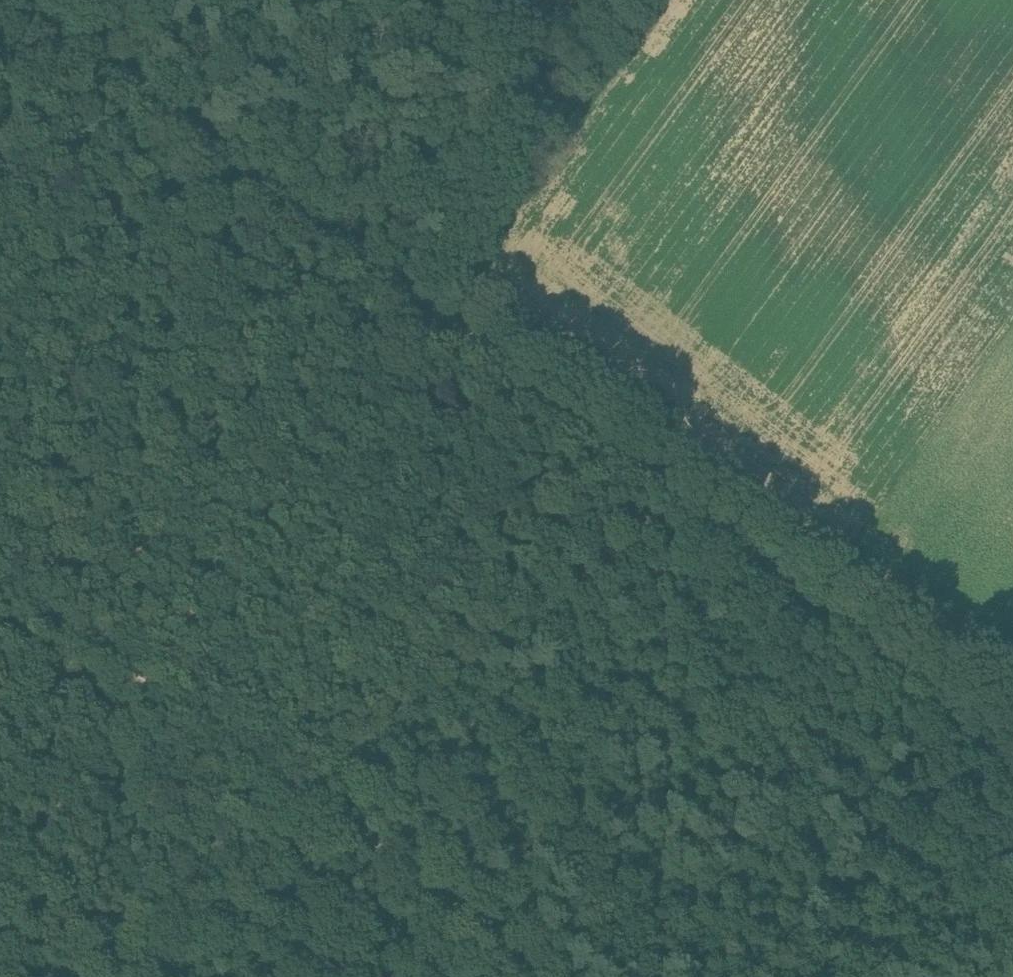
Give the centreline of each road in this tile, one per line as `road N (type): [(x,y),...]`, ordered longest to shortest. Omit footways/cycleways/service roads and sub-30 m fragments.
road 1 (track): [(27,0),(1012,736)]
road 2 (track): [(34,976),(683,496)]
road 3 (track): [(0,582),(558,976)]

